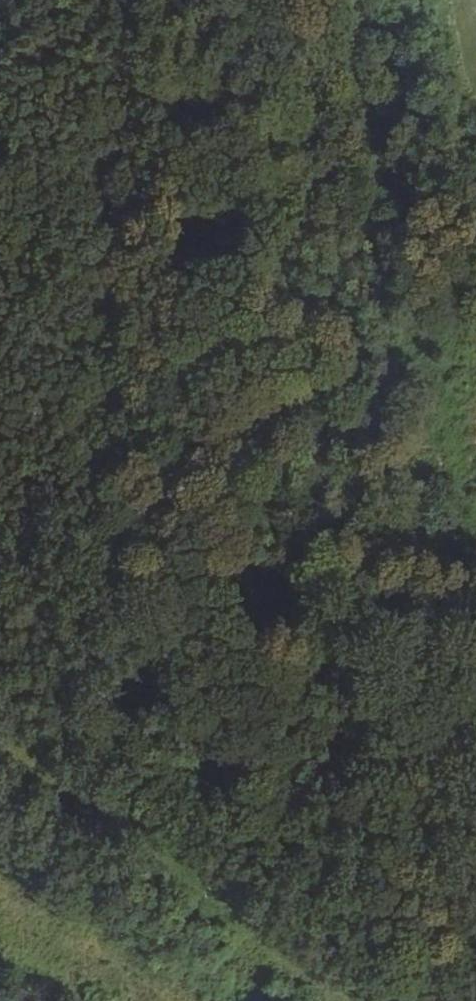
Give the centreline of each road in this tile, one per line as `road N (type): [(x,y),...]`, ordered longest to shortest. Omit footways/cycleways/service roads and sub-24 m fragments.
road 1 (track): [(317,1000),(0,748)]

